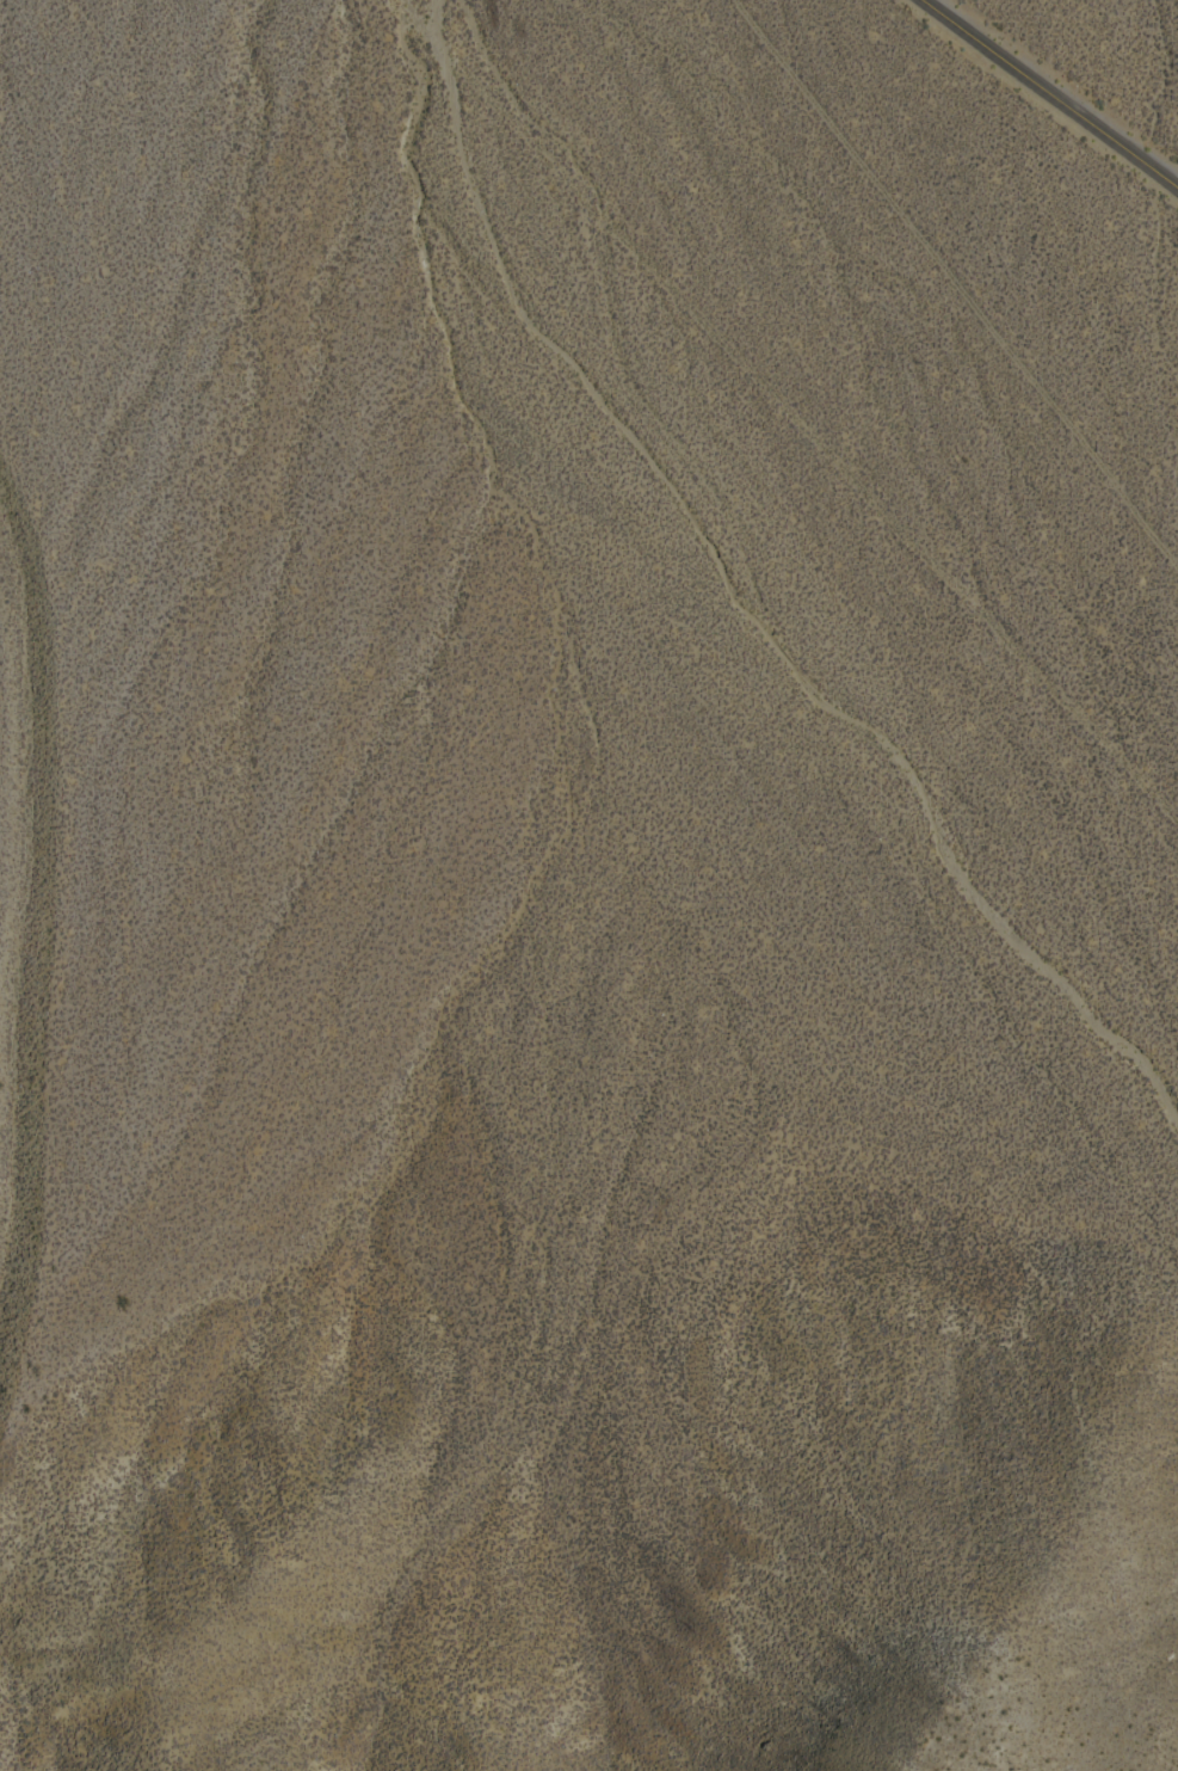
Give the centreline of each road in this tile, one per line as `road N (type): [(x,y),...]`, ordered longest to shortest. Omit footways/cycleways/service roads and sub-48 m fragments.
road 1 (track): [(1177,568),(738,0)]
road 2 (tertiary): [(1177,187),(927,0)]

